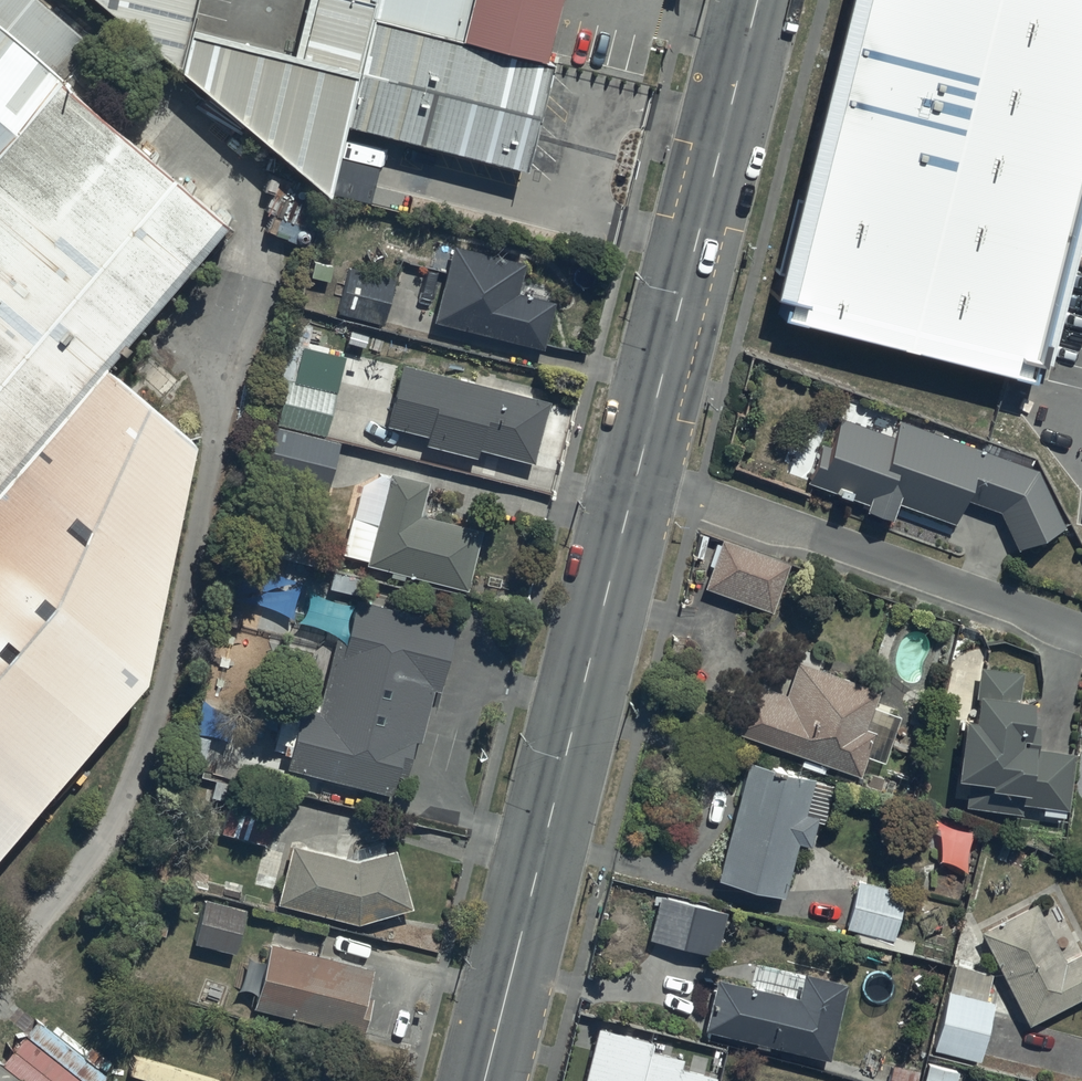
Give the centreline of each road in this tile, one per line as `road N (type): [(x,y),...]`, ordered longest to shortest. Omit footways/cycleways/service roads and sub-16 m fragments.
road 1 (tertiary): [(639,463),(483,1080)]
road 2 (tertiary): [(758,0),(639,463)]
road 3 (residential): [(1081,637),(639,463)]

